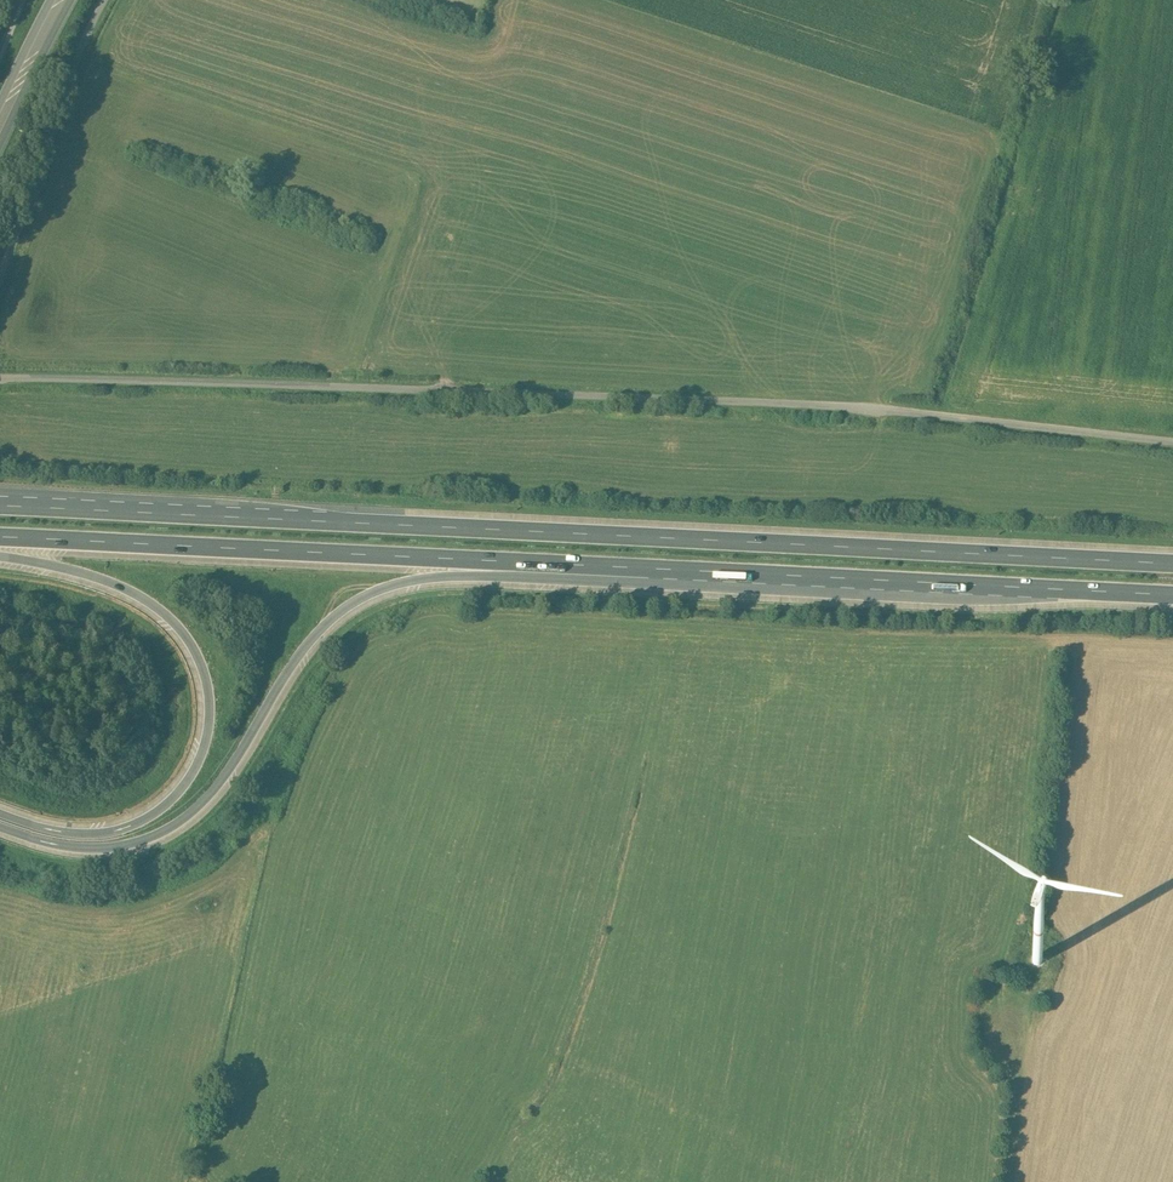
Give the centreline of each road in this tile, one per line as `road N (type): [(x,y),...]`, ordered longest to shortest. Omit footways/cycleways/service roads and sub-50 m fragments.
road 1 (unclassified): [(1172,444),(884,412),(0,380)]
road 2 (motorway): [(1172,564),(0,507)]
road 3 (motorway): [(512,562),(1172,596)]
road 4 (motorway): [(0,830),(102,851),(172,829),(212,795),(293,666),(338,614),(390,587),(512,562)]
road 5 (motorway): [(0,555),(89,575),(160,611),(200,662),(210,720),(191,777),(140,824),(88,836),(0,816)]
road 6 (motorway): [(0,537),(512,562)]
road 7 (unclassified): [(0,268),(103,0)]
road 8 (track): [(1010,1181),(1019,1093),(1006,1024)]
road 9 (primary): [(0,129),(61,0)]

